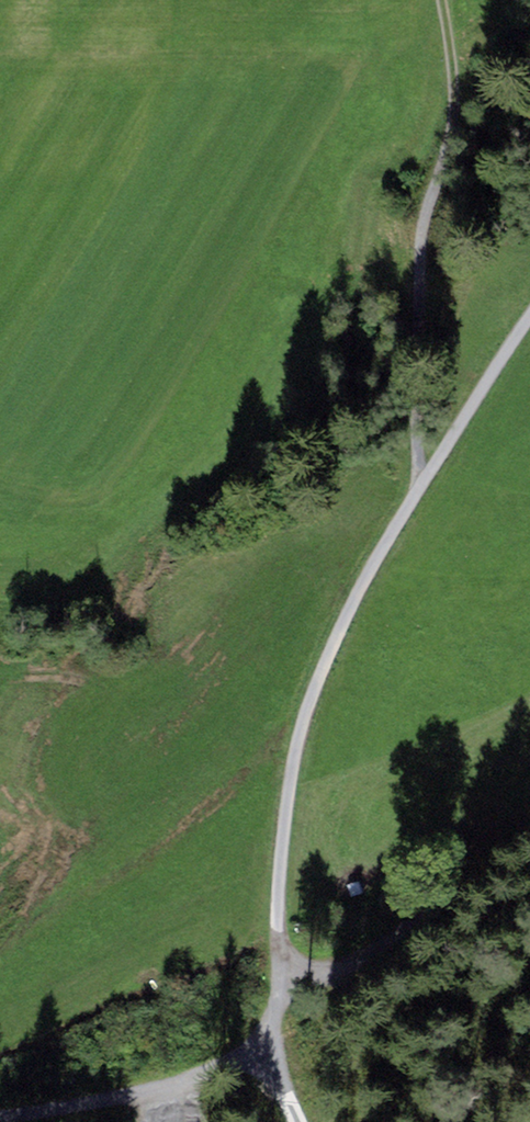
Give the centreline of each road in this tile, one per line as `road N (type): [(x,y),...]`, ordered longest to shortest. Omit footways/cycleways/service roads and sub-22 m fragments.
road 1 (track): [(529,318),(418,490),(319,690),(286,820),(266,1043)]
road 2 (track): [(418,490),(414,334),(455,78),(442,0)]
road 3 (track): [(529,879),(266,1043)]
road 4 (track): [(0,1111),(107,1102),(266,1043)]

